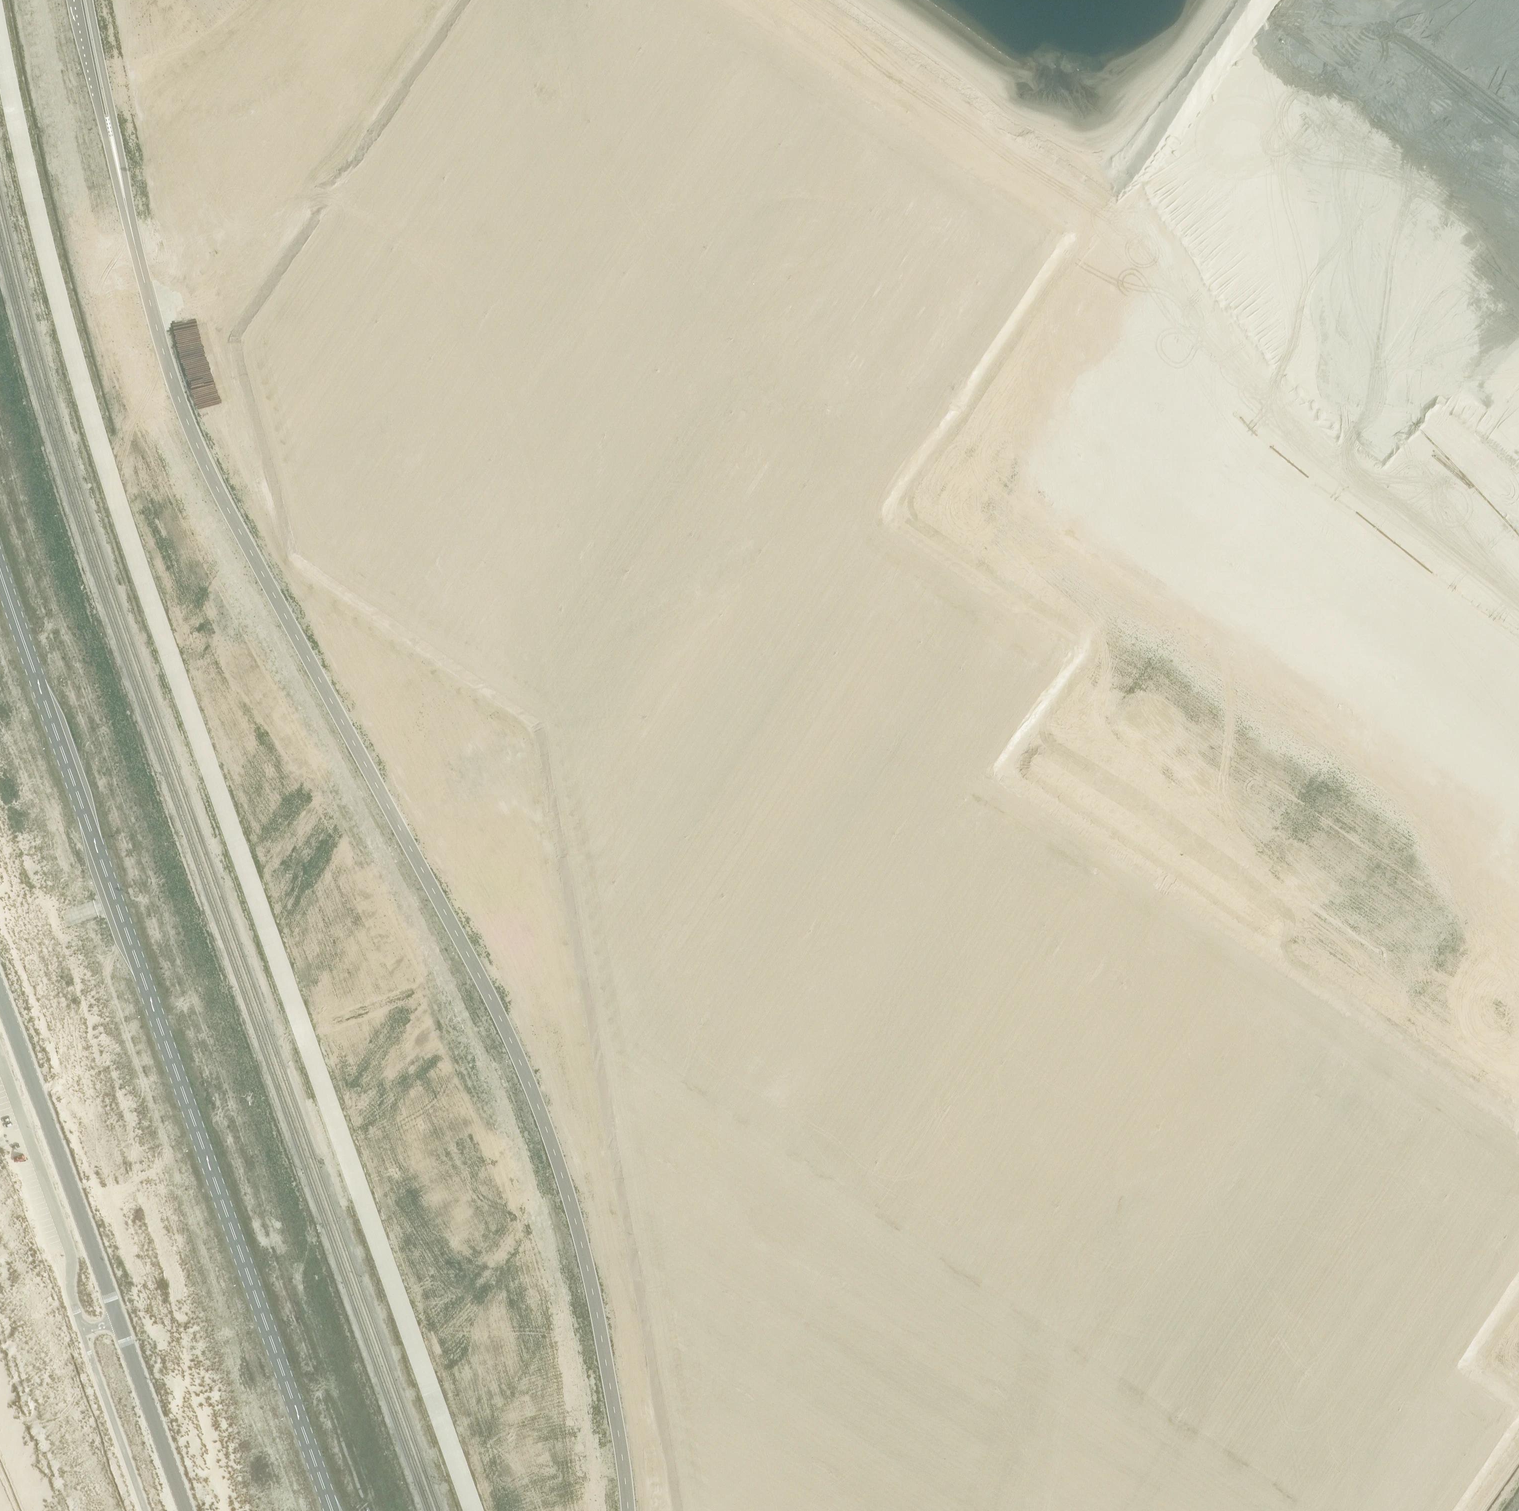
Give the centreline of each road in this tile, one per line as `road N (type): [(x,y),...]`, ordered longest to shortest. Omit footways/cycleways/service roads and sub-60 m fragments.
road 1 (unclassified): [(627,1510),(590,1281),(539,1112),(504,1023),(196,442),(166,361),(123,189)]
road 2 (trunk): [(4,682),(296,1510)]
road 3 (secondary): [(330,1510),(81,801)]
road 4 (unclassified): [(28,0),(116,374),(173,551),(222,667)]
road 5 (trunk): [(260,1177),(93,726),(2,577)]
road 6 (trunk): [(4,682),(28,844),(142,1219)]
road 7 (unclassified): [(446,1123),(328,847),(222,667)]
road 8 (unclassified): [(222,667),(417,1121)]
road 9 (trunk): [(371,1510),(267,1197)]
road 10 (trunk): [(148,1238),(258,1510)]
road 11 (unclassified): [(75,1263),(176,1510)]
road 12 (unclassified): [(499,1370),(500,1332),(446,1123)]
road 13 (unclassified): [(425,1143),(499,1370)]
road 14 (secondary): [(81,801),(2,577)]
road 15 (unclassified): [(0,1035),(68,1245)]
road 16 (unclassified): [(78,0),(123,189)]
road 17 (unclassified): [(123,189),(89,0)]
road 18 (secondary): [(0,650),(81,801)]
road 19 (unclassified): [(267,1197),(425,1143)]
road 20 (unclassified): [(417,1121),(260,1177)]
road 21 (unclassified): [(499,1370),(533,1510)]
road 22 (unclassified): [(148,1238),(267,1197)]
road 23 (unclassified): [(260,1177),(142,1219)]

